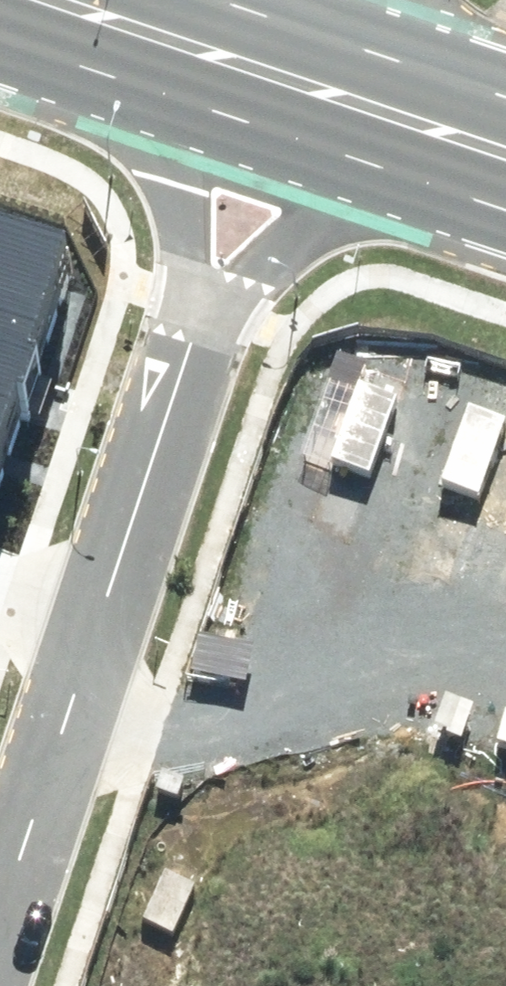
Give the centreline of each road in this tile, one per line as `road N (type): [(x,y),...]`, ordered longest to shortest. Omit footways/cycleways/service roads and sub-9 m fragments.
road 1 (residential): [(285,70),(103,614)]
road 2 (unknown): [(357,985),(419,781),(80,682)]
road 3 (residential): [(103,614),(0,924)]
road 4 (secondary): [(505,146),(285,70)]
road 5 (secondary): [(285,70),(77,0)]

